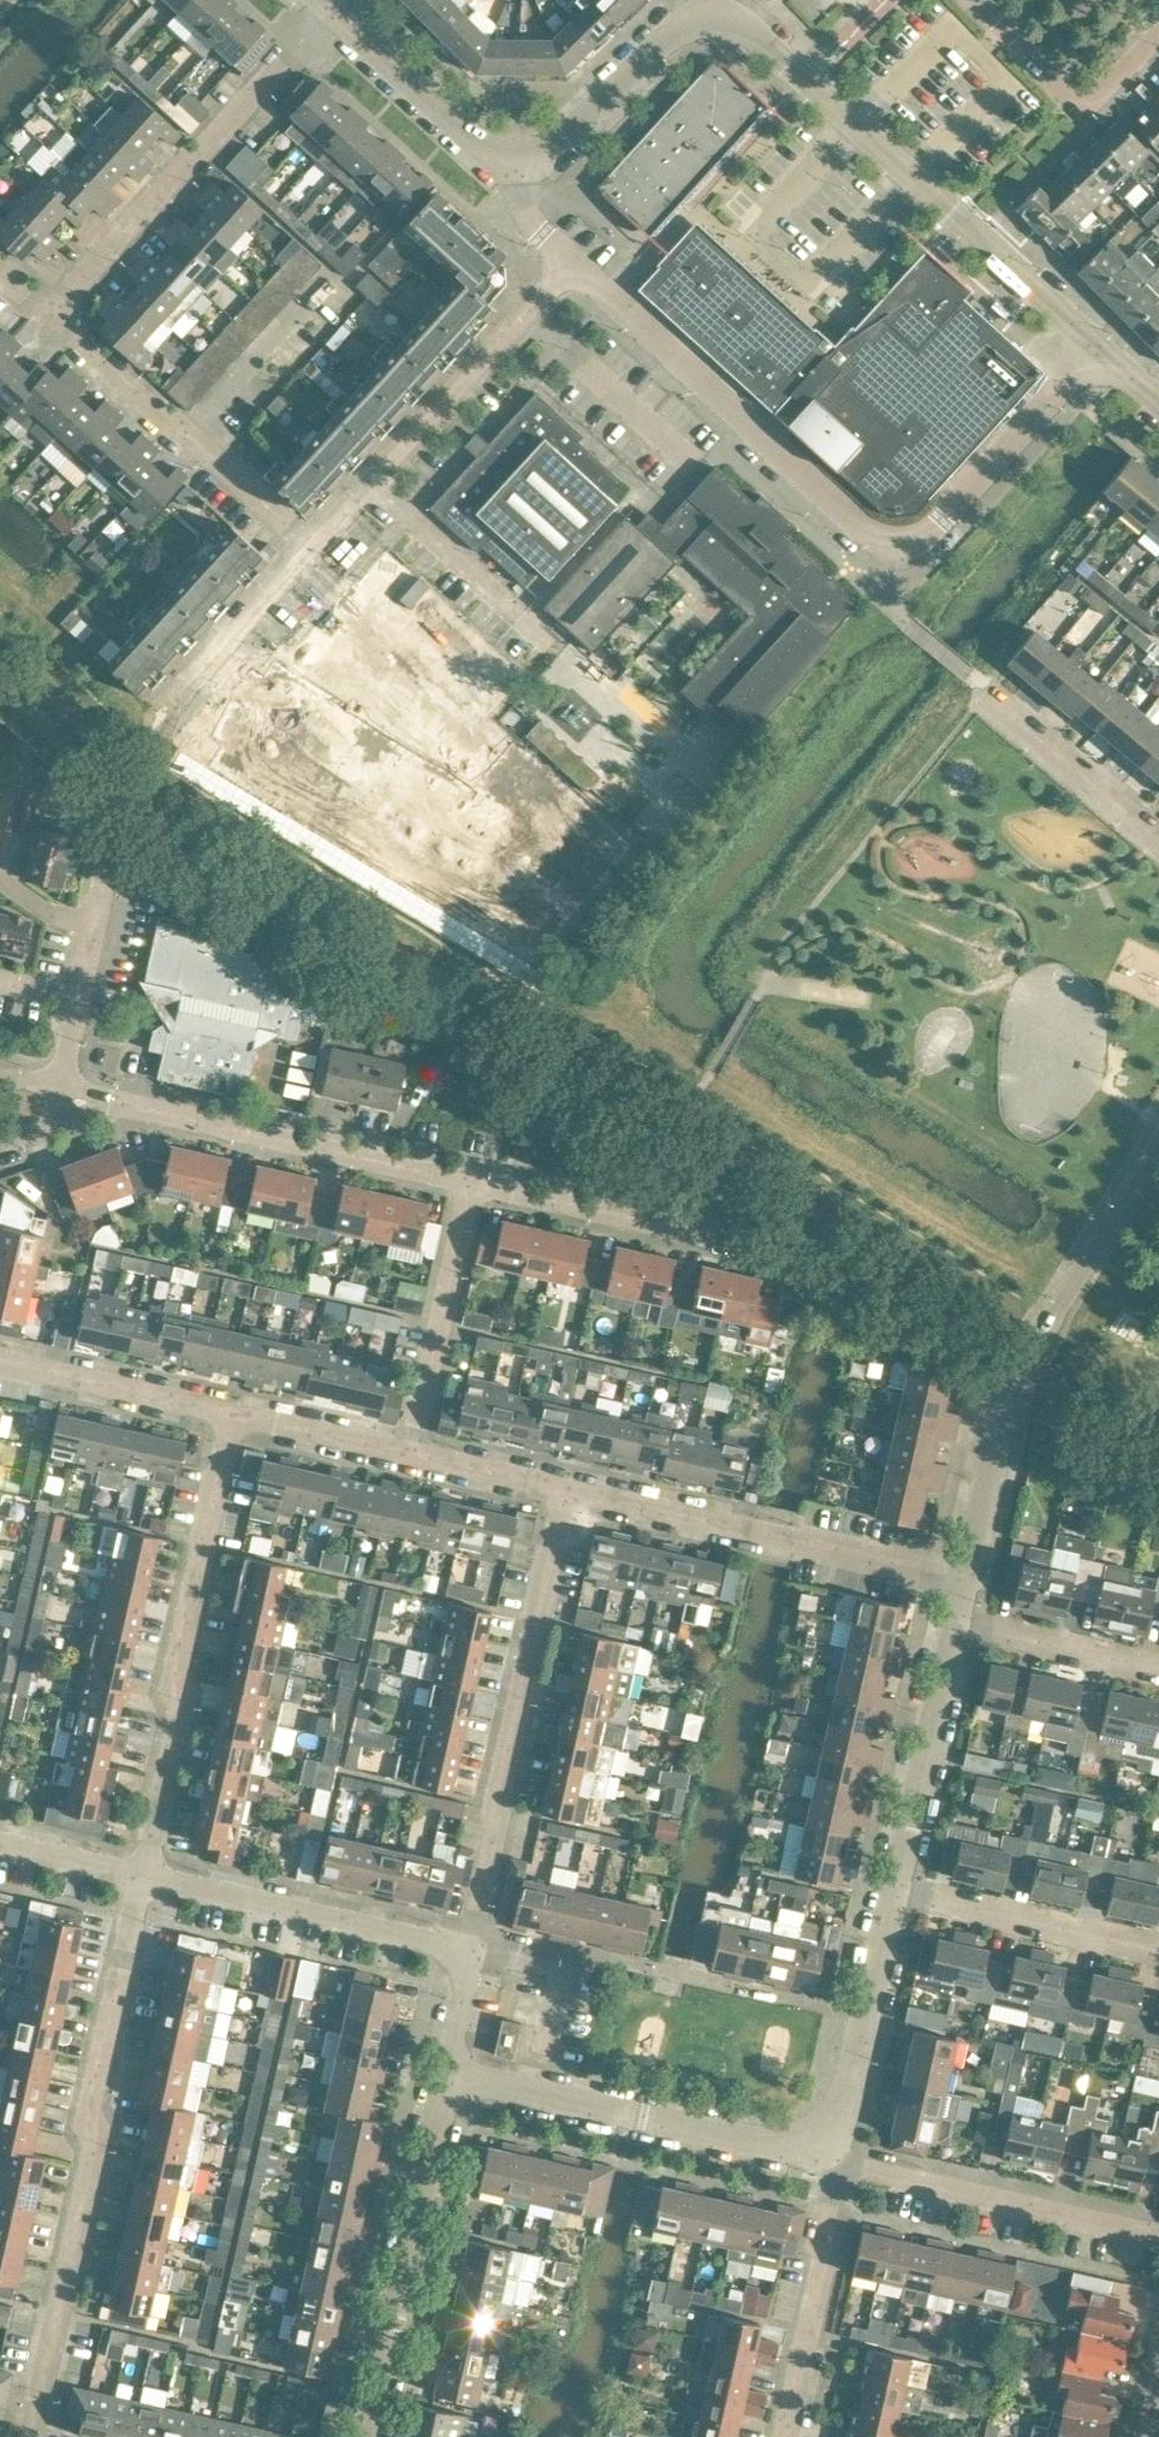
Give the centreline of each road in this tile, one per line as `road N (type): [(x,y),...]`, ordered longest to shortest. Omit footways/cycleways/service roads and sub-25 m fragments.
road 1 (residential): [(1105,346),(937,529),(919,545),(896,550),(880,544),(575,267)]
road 2 (residential): [(29,2436),(97,2146),(85,2121),(142,1876)]
road 3 (residential): [(1105,346),(729,15),(707,12)]
road 4 (residential): [(968,1585),(1019,1364),(1158,1140)]
road 5 (residential): [(142,1876),(180,1711),(172,1694),(234,1418)]
road 6 (residential): [(472,1951),(564,1493)]
road 7 (residential): [(52,319),(334,8)]
road 8 (residential): [(968,1585),(564,1493)]
road 9 (residential): [(828,2139),(788,2151),(445,2071)]
road 10 (residential): [(364,2436),(445,2071)]
road 11 (residential): [(472,1181),(114,1101)]
road 12 (residential): [(313,553),(52,319)]
road 13 (residential): [(472,1951),(142,1876)]
road 14 (residential): [(1158,2237),(844,2163)]
road 15 (residential): [(780,1251),(472,1181)]
road 16 (residential): [(377,484),(575,267)]
road 17 (residential): [(411,1458),(472,1181)]
road 18 (residential): [(782,2436),(844,2163)]
road 19 (residential): [(896,1895),(958,1625)]
road 20 (residential): [(1158,1953),(896,1895)]
road 21 (residential): [(978,0),(1086,108),(1158,35)]
road 22 (residential): [(522,160),(491,154),(334,8)]
road 23 (residential): [(522,160),(553,150),(687,19),(707,12)]
road 24 (residential): [(234,1418),(0,1364)]
road 25 (unclassified): [(550,642),(377,484)]
road 26 (residential): [(1158,845),(987,697)]
road 27 (residential): [(845,2115),(896,1895)]
road 28 (residential): [(163,711),(313,553)]
road 29 (residential): [(1158,1669),(958,1625)]
road 30 (residential): [(411,1458),(234,1418)]
road 31 (residential): [(564,1493),(411,1458)]
road 32 (residential): [(142,1876),(0,1844)]
road 33 (residential): [(575,267),(538,234),(522,160)]
road 34 (residential): [(445,2071),(472,1951)]

